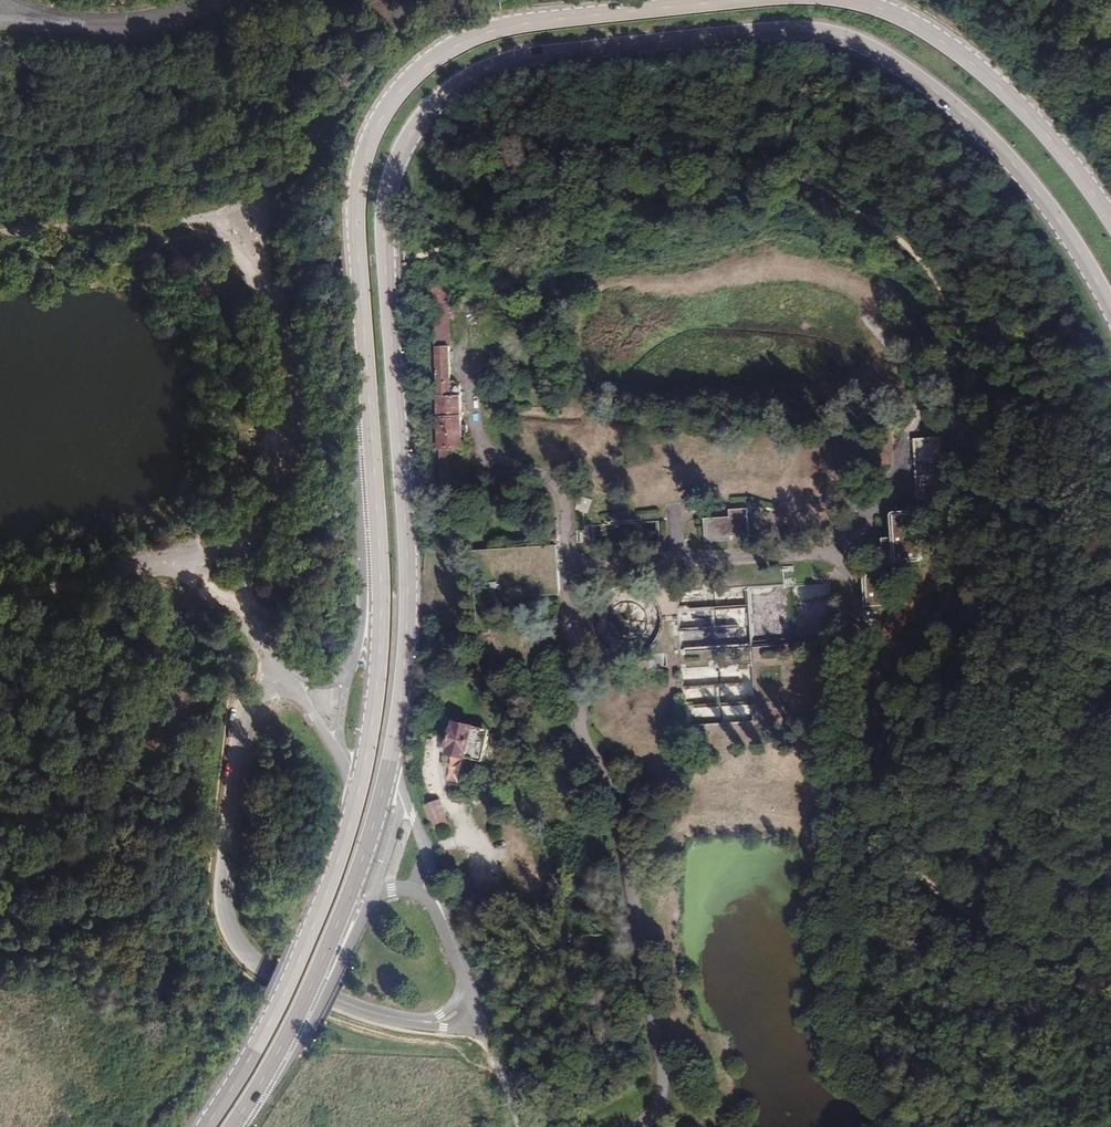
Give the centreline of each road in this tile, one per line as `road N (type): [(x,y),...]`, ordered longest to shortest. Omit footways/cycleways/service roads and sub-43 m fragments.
road 1 (track): [(261,267),(432,254),(570,192),(675,176),(778,175),(826,188),(885,230),(928,273),(969,364),(981,481),(960,562),(899,681),(876,748),(878,808),(922,880),(969,914),(1031,944),(1110,962)]
road 2 (secondary): [(391,758),(405,552),(384,217),(402,150),(464,80),(536,55),(789,31),(853,43),(898,64),(1012,162),(1110,308)]
road 3 (secondary): [(368,405),(381,578),(377,684),(357,787),(333,876),(275,1008),(206,1126)]
road 4 (secondary): [(736,0),(502,28),(457,44),(408,81),(371,137),(355,222),(368,405)]
road 5 (unclassified): [(418,1021),(357,1007),(273,970),(247,951),(231,924),(227,885),(243,722),(251,705),(284,677)]
road 6 (track): [(590,751),(561,495),(552,479),(493,459),(476,438),(474,383)]
road 7 (track): [(568,569),(822,555),(868,519),(891,483),(895,439)]
road 8 (secondary): [(243,1110),(337,924),(391,758)]
road 9 (unclassified): [(243,1110),(331,981),(379,892),(421,895),(453,937)]
road 10 (secondary): [(1110,222),(1070,163),(997,86),(904,18),(848,0)]
road 11 (track): [(590,751),(621,810),(664,1066)]
road 12 (track): [(232,554),(273,488),(283,434),(282,314),(261,267)]
road 13 (unclassified): [(368,405),(364,593),(348,673)]
road 14 (track): [(234,209),(149,223),(0,230)]
road 15 (track): [(200,569),(114,572),(0,594)]
road 16 (unclassified): [(453,937),(391,758)]
road 17 (track): [(238,590),(244,570),(238,558),(209,556),(202,583),(216,595),(232,594)]

